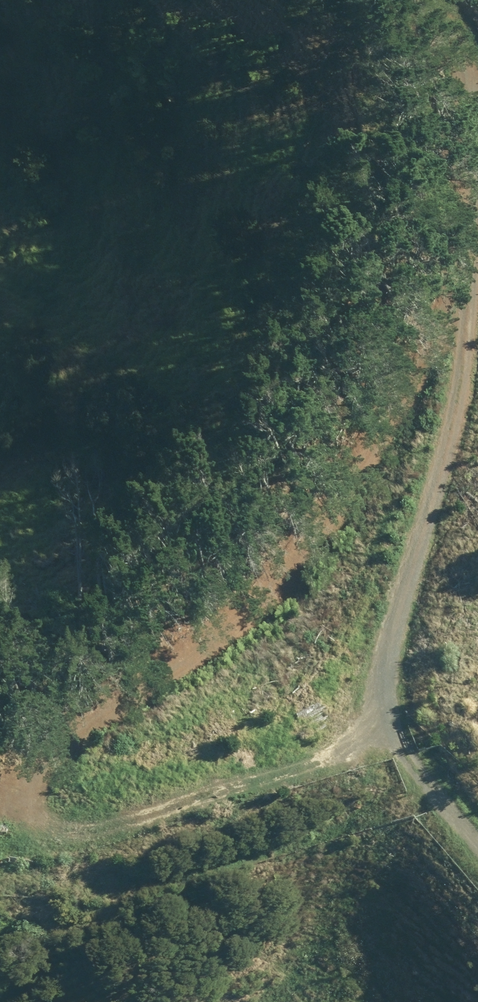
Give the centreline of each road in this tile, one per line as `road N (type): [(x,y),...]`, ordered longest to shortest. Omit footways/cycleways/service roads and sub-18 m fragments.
road 1 (track): [(0,811),(195,832),(327,791),(369,741),(391,653),(477,469)]
road 2 (track): [(477,851),(413,793),(375,719)]

